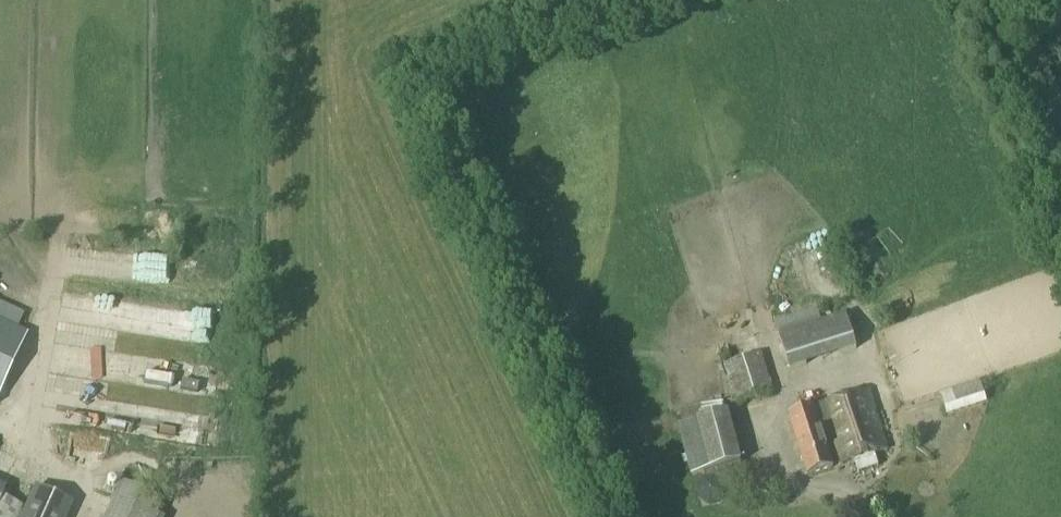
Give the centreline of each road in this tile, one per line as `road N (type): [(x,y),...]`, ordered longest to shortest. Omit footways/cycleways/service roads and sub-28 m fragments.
road 1 (track): [(1007,0),(1060,129)]

